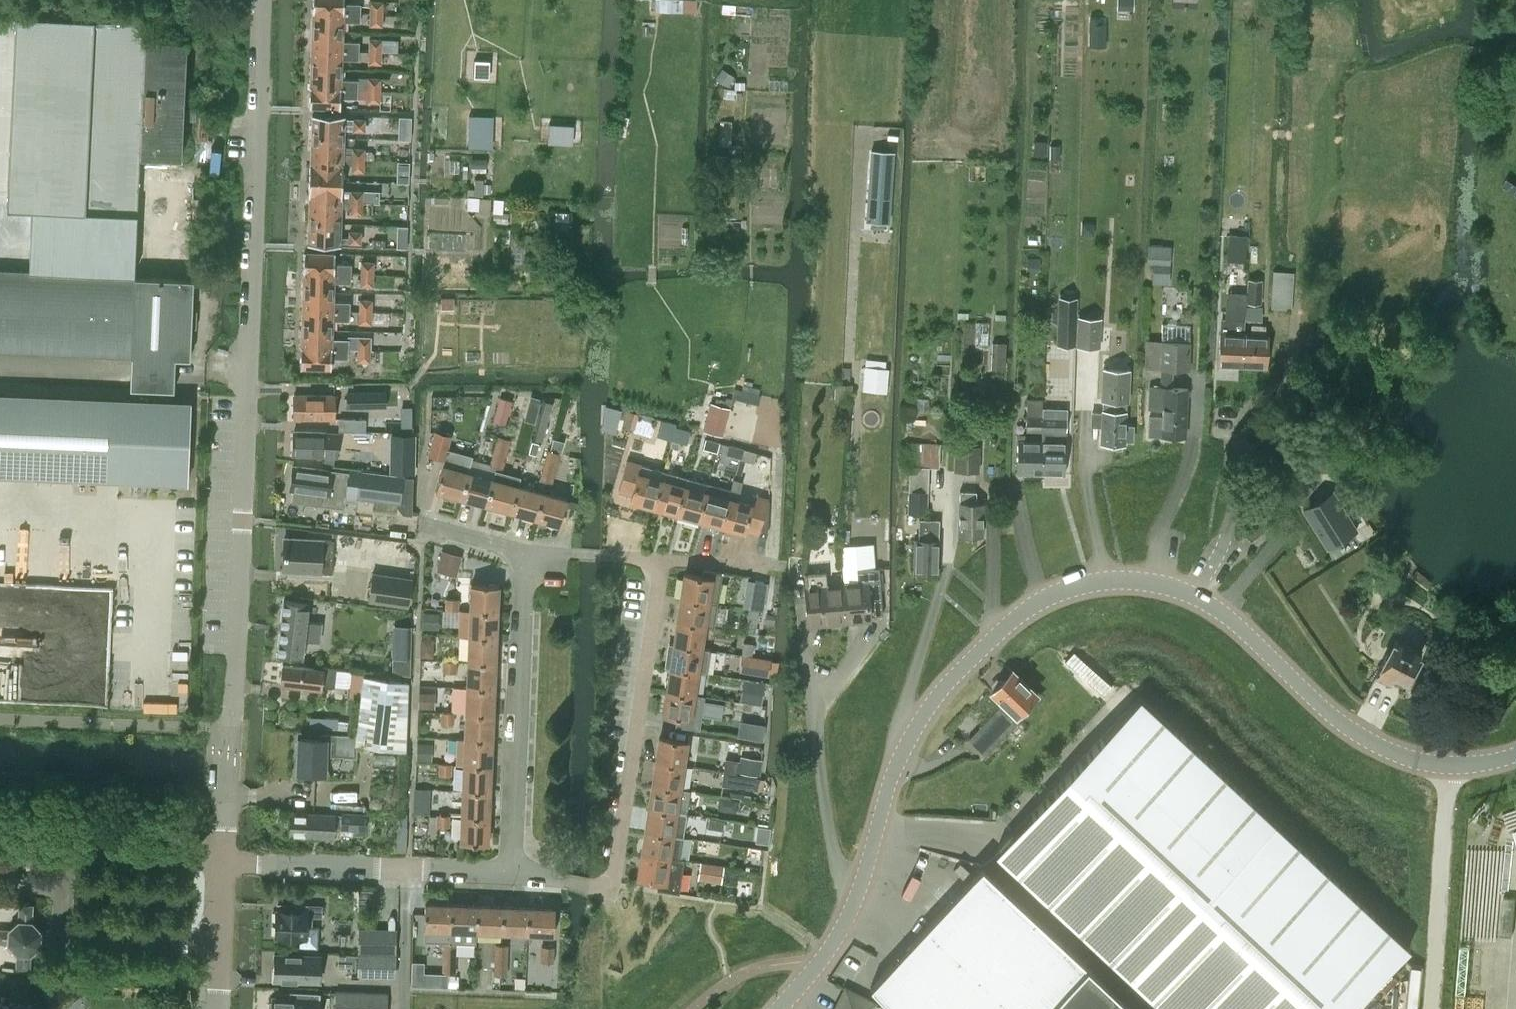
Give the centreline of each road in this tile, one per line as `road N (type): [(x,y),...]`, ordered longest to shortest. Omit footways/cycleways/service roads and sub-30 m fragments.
road 1 (tertiary): [(779,1008),(819,964),(851,908),(892,775),(923,715),(1016,615),(1069,586),(1124,578),(1201,604),(1333,719),(1402,759),(1461,768),(1515,755)]
road 2 (unclassified): [(229,737),(259,0)]
road 3 (residential): [(512,870),(608,880),(662,560)]
road 4 (residential): [(512,870),(526,550)]
road 5 (residential): [(222,867),(403,862)]
road 6 (residential): [(398,1008),(403,862)]
road 7 (unclassified): [(216,1008),(222,867)]
road 8 (residential): [(526,550),(662,560)]

